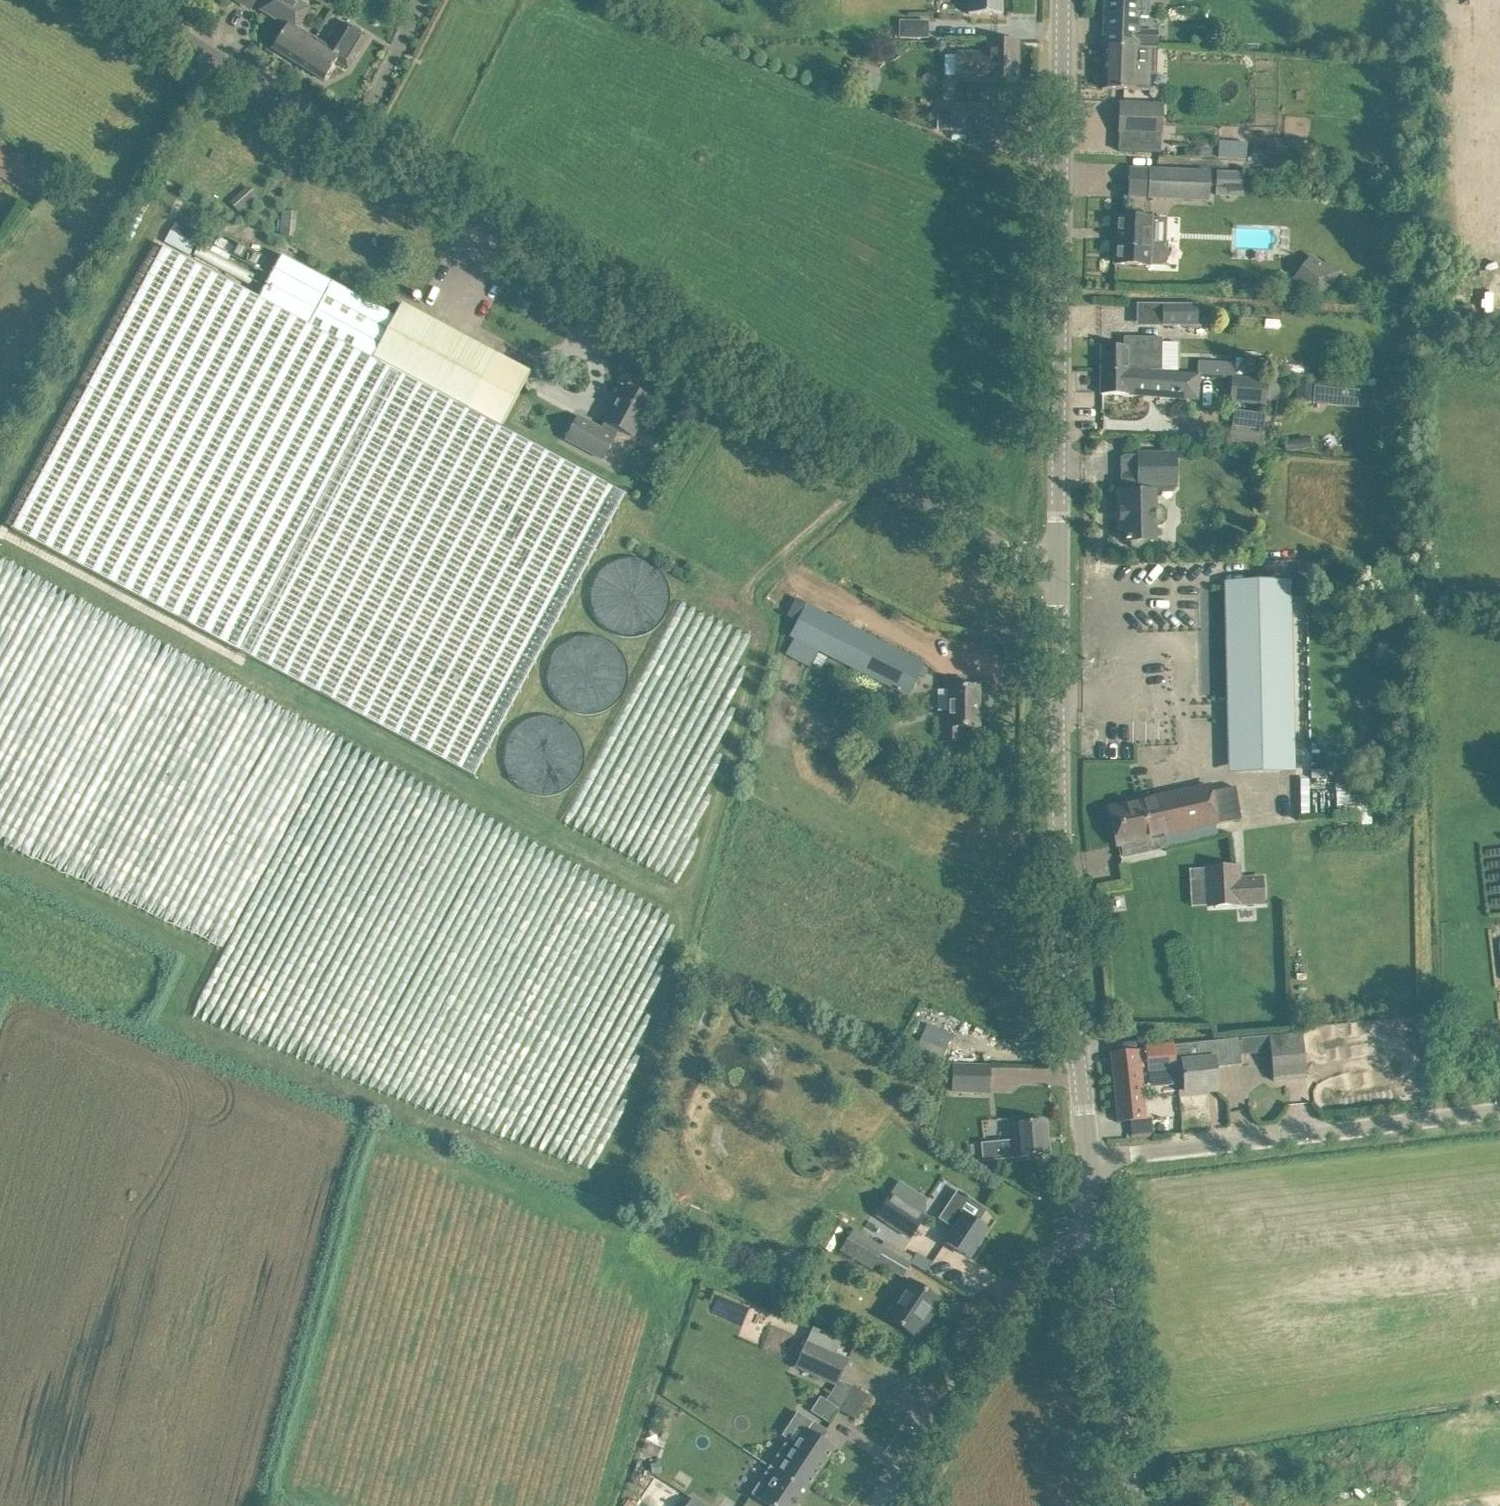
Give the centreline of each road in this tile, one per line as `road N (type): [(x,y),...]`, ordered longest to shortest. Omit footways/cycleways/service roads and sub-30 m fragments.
road 1 (unclassified): [(1057,581),(125,0)]
road 2 (tertiary): [(1057,581),(1062,0)]
road 3 (tertiary): [(1088,1158),(1069,955),(1057,581)]
road 4 (unclassified): [(1088,1158),(1499,1116)]
road 5 (residential): [(874,1505),(1036,1266),(1062,1249),(1098,1243)]
road 6 (tertiary): [(1134,1505),(1098,1243)]

